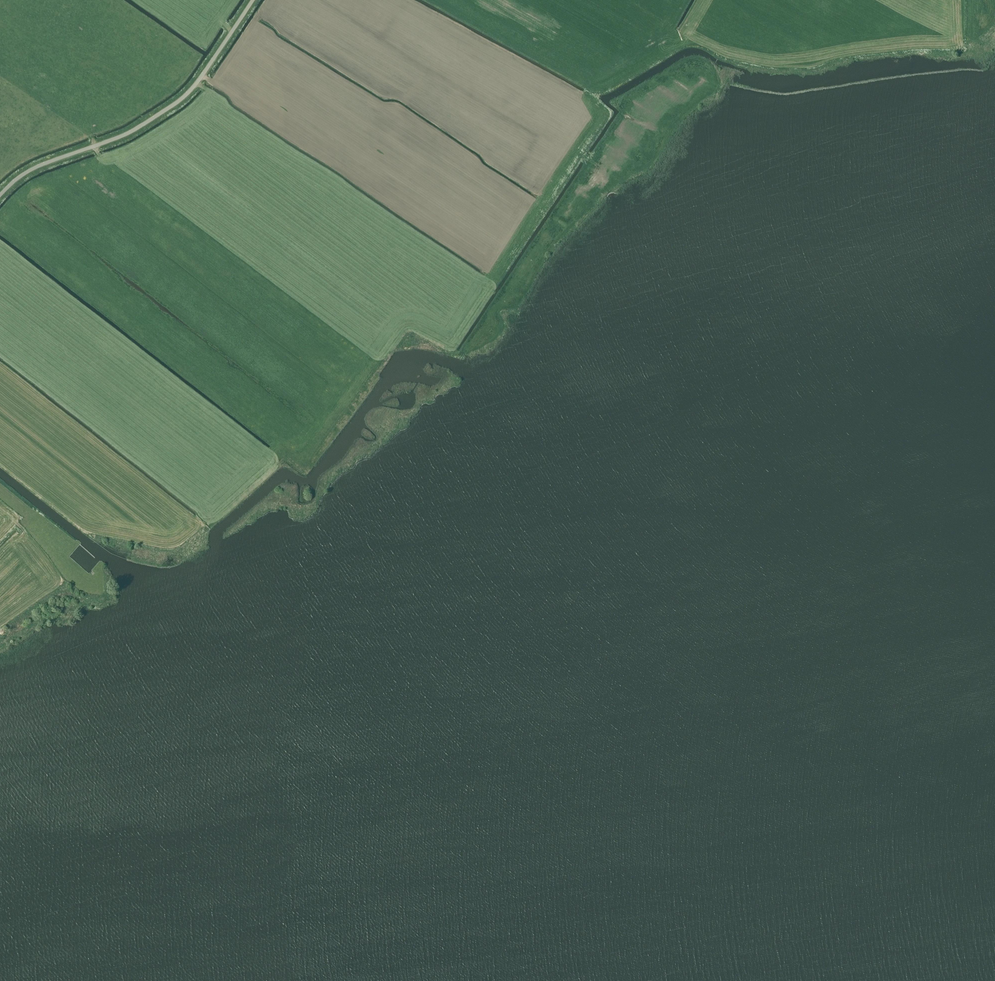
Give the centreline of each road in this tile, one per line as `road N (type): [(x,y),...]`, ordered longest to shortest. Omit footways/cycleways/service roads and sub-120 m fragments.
road 1 (unclassified): [(0,195),(36,167),(125,134),(176,103),(253,0)]

